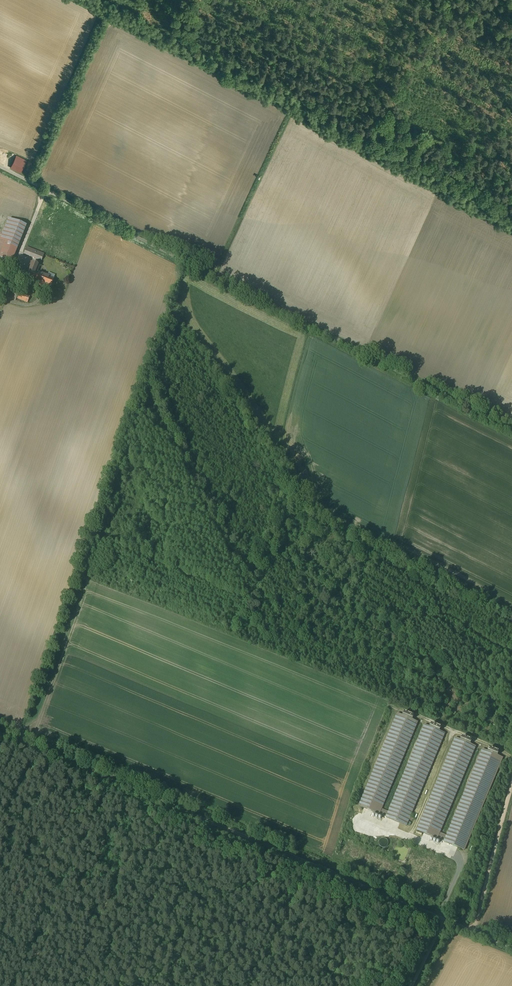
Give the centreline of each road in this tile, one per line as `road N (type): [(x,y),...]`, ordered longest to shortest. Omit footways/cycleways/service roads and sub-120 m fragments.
road 1 (unclassified): [(0,166),(511,430)]
road 2 (track): [(0,736),(504,950)]
road 3 (track): [(511,779),(469,934)]

